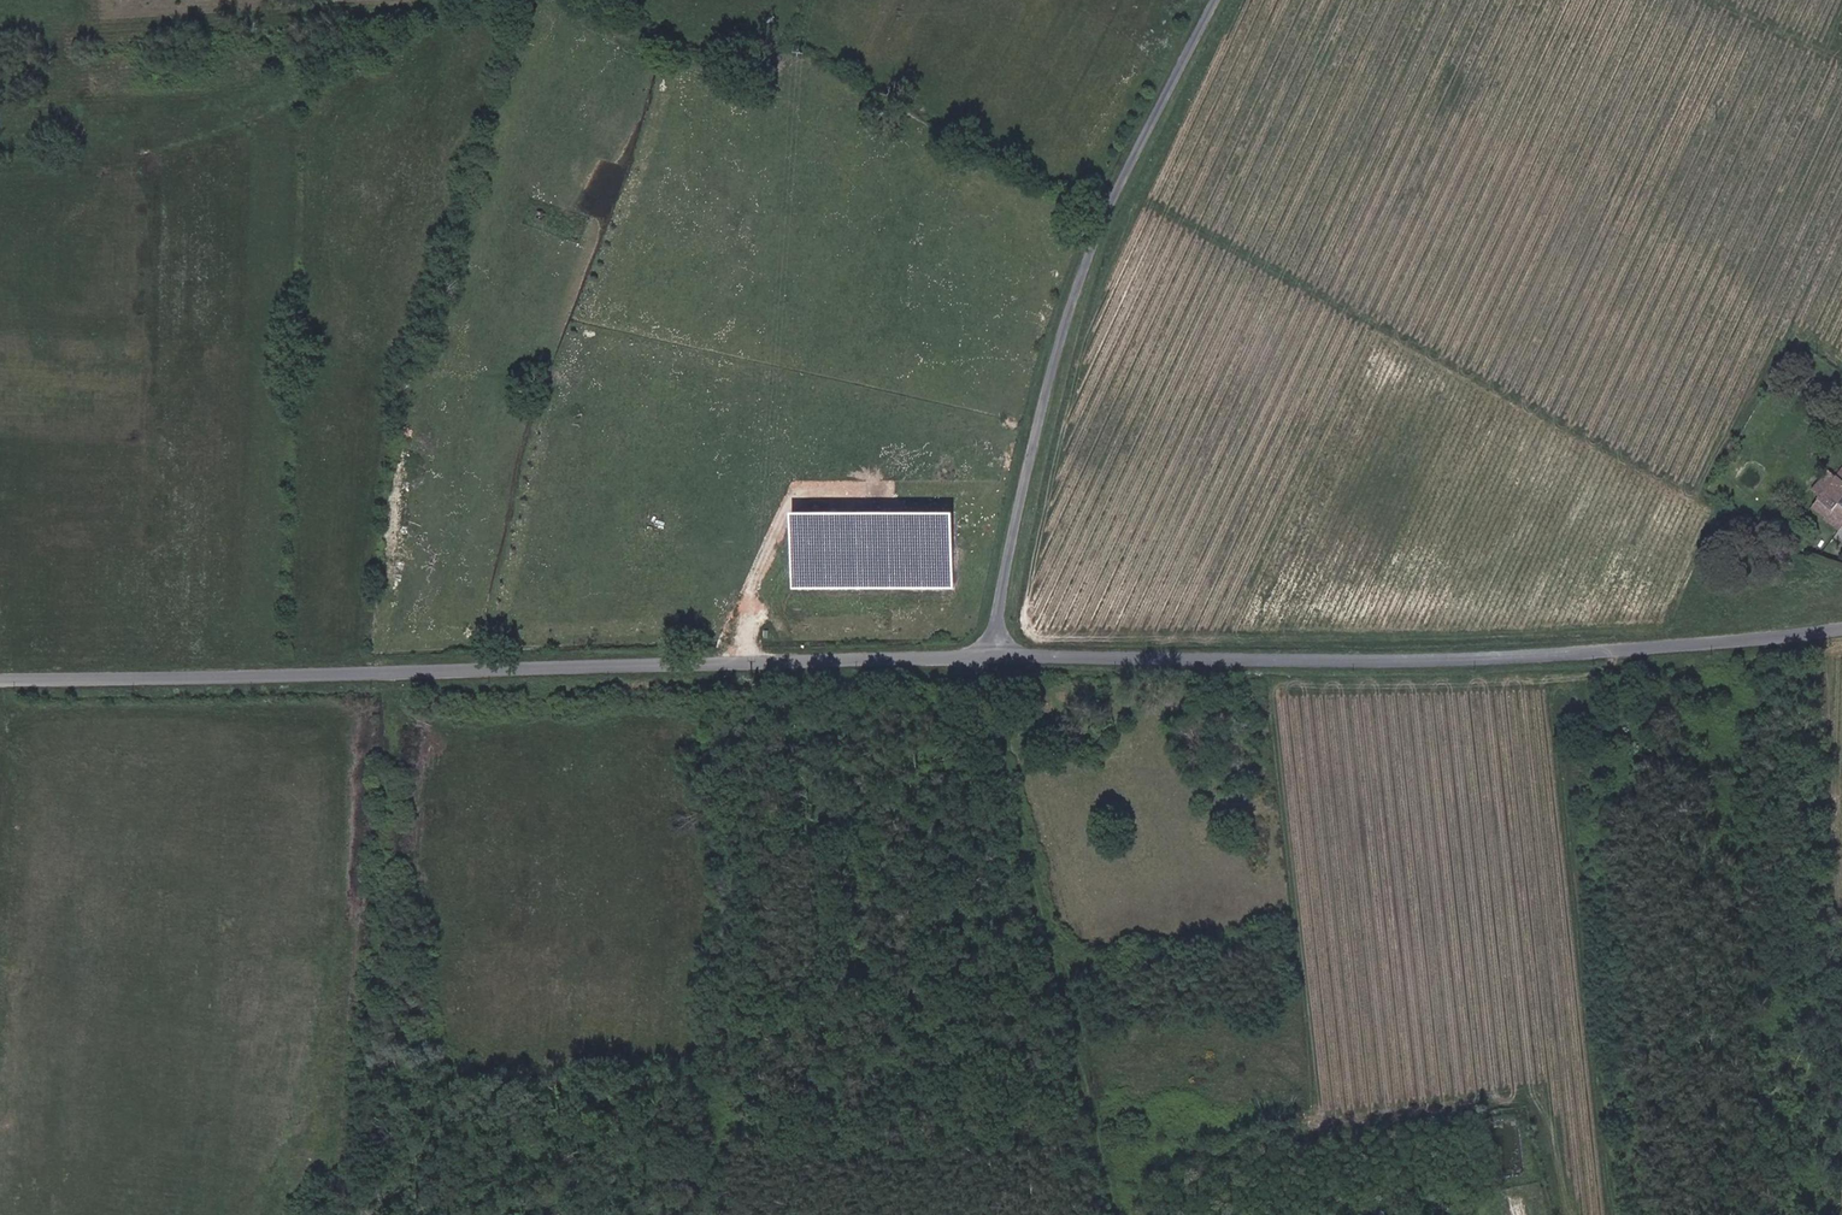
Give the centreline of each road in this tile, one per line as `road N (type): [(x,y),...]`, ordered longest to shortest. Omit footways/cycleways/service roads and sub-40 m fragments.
road 1 (tertiary): [(0,692),(242,691),(993,658)]
road 2 (tertiary): [(993,658),(1406,661),(1841,629)]
road 3 (unclassified): [(993,658),(1015,524),(1072,299),(1135,151),(1215,0)]

